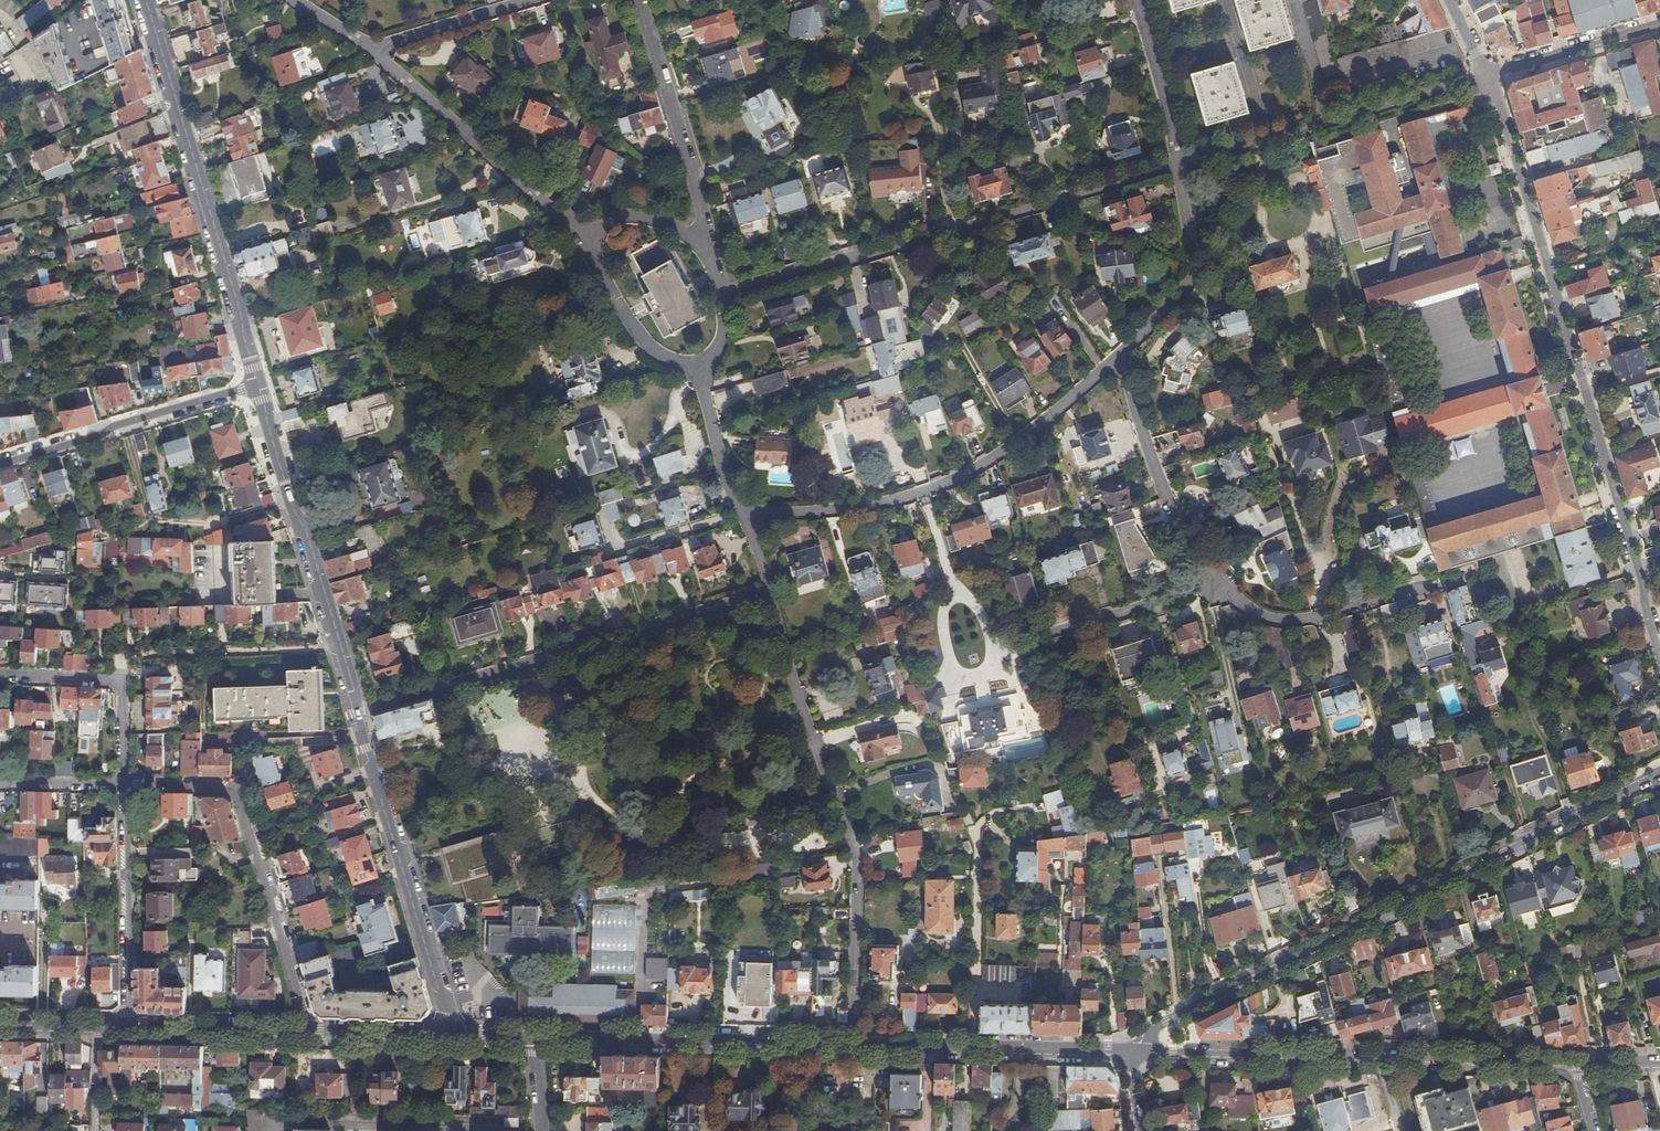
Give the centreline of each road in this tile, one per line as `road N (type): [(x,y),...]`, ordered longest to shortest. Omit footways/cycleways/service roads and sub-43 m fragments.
road 1 (residential): [(1659,769),(1167,1023),(1129,1055)]
road 2 (residential): [(1488,75),(1659,644)]
road 3 (residential): [(1129,1055),(536,1038)]
road 4 (residential): [(340,646),(455,1035)]
road 5 (residential): [(145,0),(259,388)]
road 6 (residential): [(309,1035),(238,796),(221,787),(125,785)]
road 7 (residential): [(259,388),(340,646)]
road 8 (residential): [(0,457),(259,388)]
road 9 (residential): [(1129,1055),(1381,1062)]
road 10 (residential): [(121,682),(118,656),(340,646)]
road 11 (residential): [(125,785),(127,1031)]
road 12 (residential): [(1381,1062),(1576,1066)]
road 13 (residential): [(309,1035),(127,1031)]
road 14 (residential): [(1488,75),(1659,27)]
road 15 (residential): [(455,1035),(309,1035)]
road 16 (residential): [(125,785),(0,783)]
road 17 (residential): [(0,676),(121,682)]

